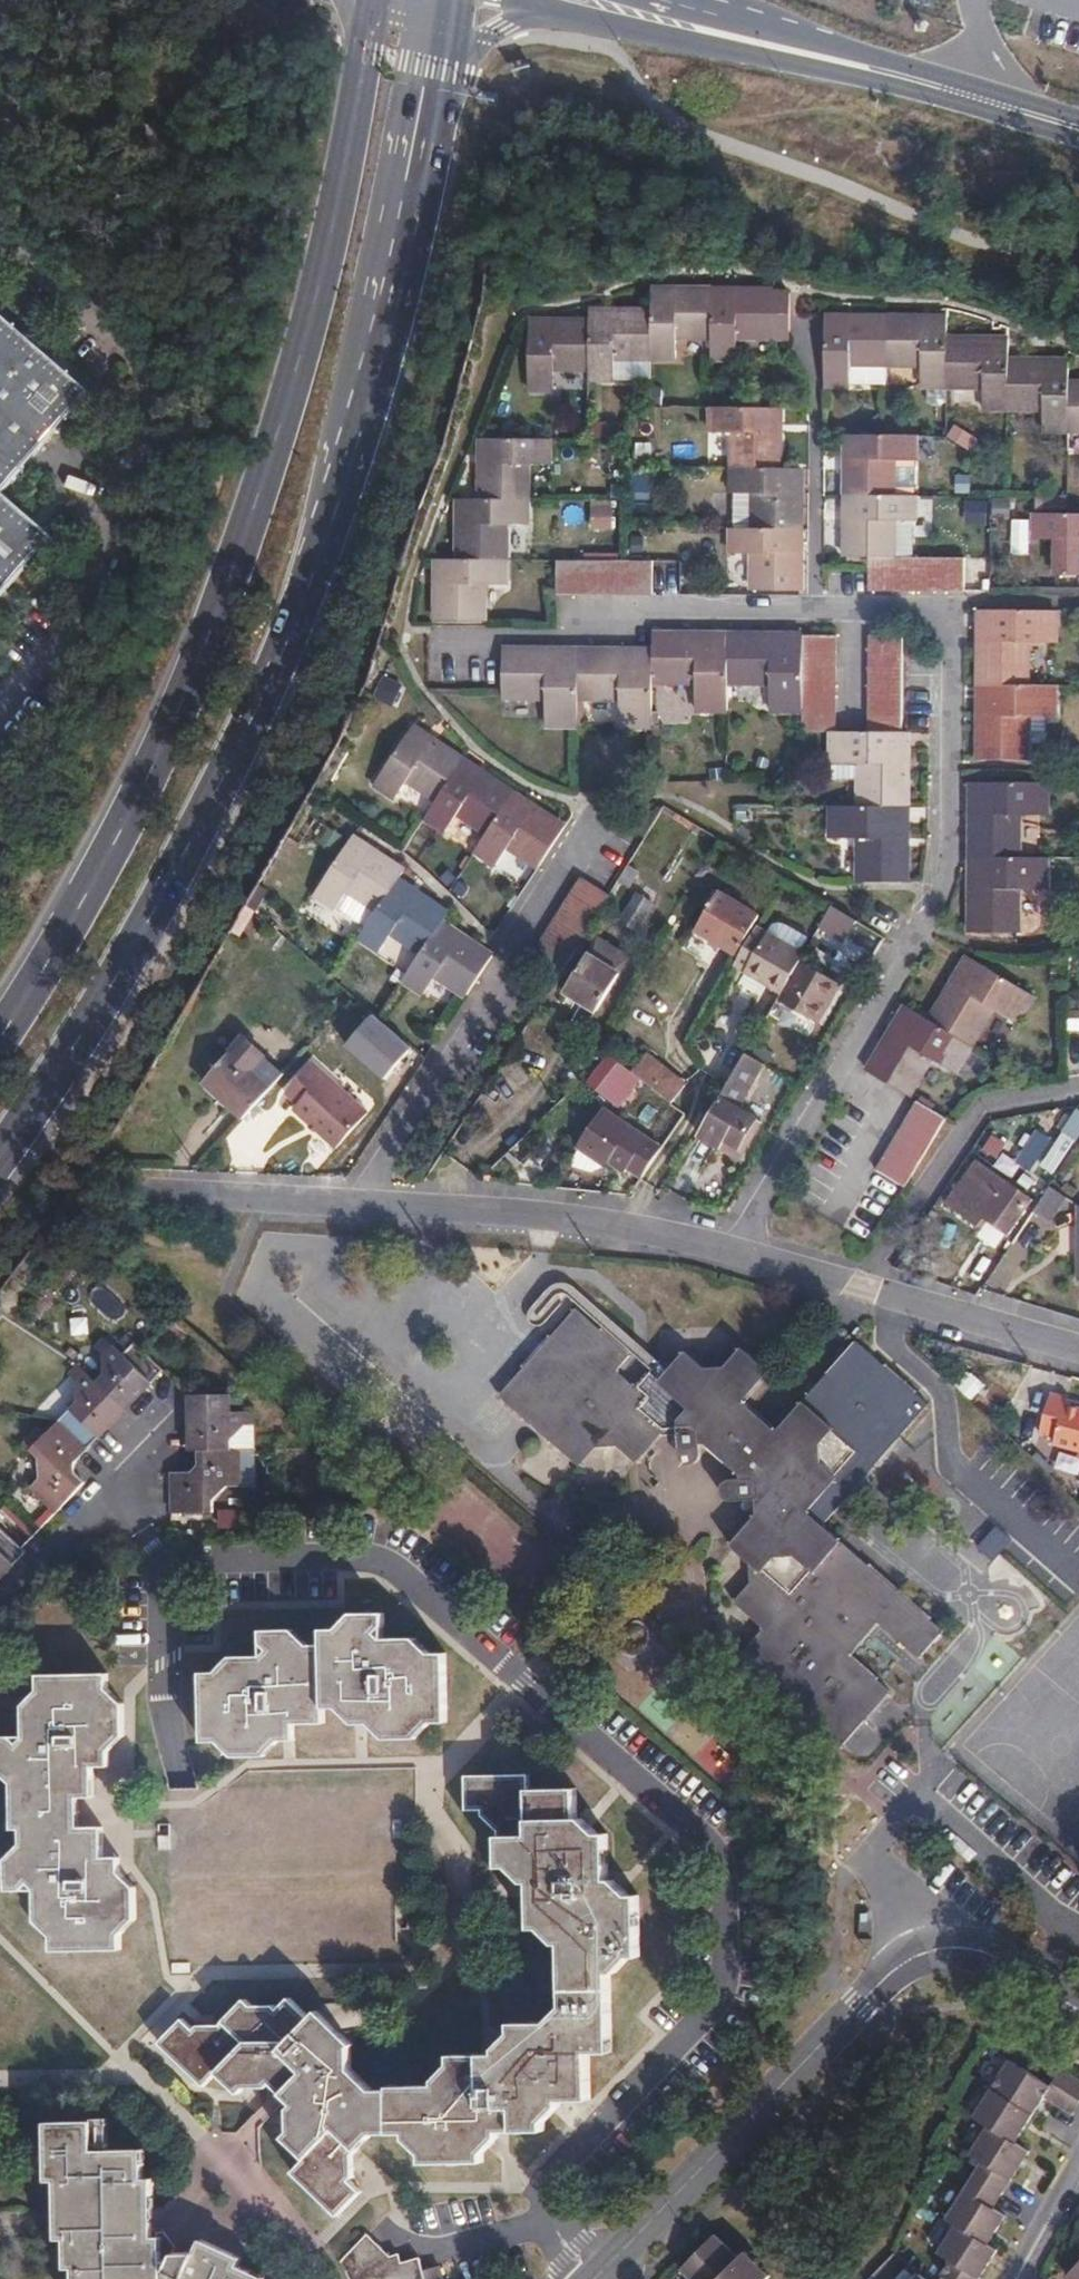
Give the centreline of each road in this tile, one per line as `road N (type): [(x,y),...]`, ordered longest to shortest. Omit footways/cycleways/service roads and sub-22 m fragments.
road 1 (residential): [(183,1785),(166,1721),(164,1637),(166,1585),(181,1558),(371,1557),(401,1570),(718,1850),(736,1927),(725,1982),(554,2172),(550,2223)]
road 2 (primary): [(363,54),(326,253),(211,624),(108,853),(0,1035)]
road 3 (primary): [(0,1163),(117,994),(252,736),(333,528),(406,266)]
road 4 (residential): [(734,1254),(923,925),(949,859),(948,625),(937,613),(818,611)]
road 5 (residential): [(1078,2012),(987,1953),(954,1947),(920,1954),(596,2277)]
road 6 (tertiary): [(566,14),(1078,139)]
road 7 (residential): [(595,821),(383,1157),(373,1207)]
road 8 (tertiary): [(1078,130),(667,0)]
road 9 (residential): [(818,611),(624,611),(559,640),(436,639)]
road 10 (residential): [(373,1207),(564,1222),(734,1254)]
road 11 (residential): [(734,1254),(1078,1351)]
road 12 (primary): [(406,266),(393,169),(423,0)]
road 13 (residential): [(818,611),(816,379),(803,354)]
road 14 (primary): [(406,266),(447,73)]
road 15 (residential): [(180,1198),(373,1207)]
road 16 (residential): [(550,2223),(457,2246),(423,2247),(380,2227)]
road 17 (primary): [(447,73),(502,25),(566,14)]

